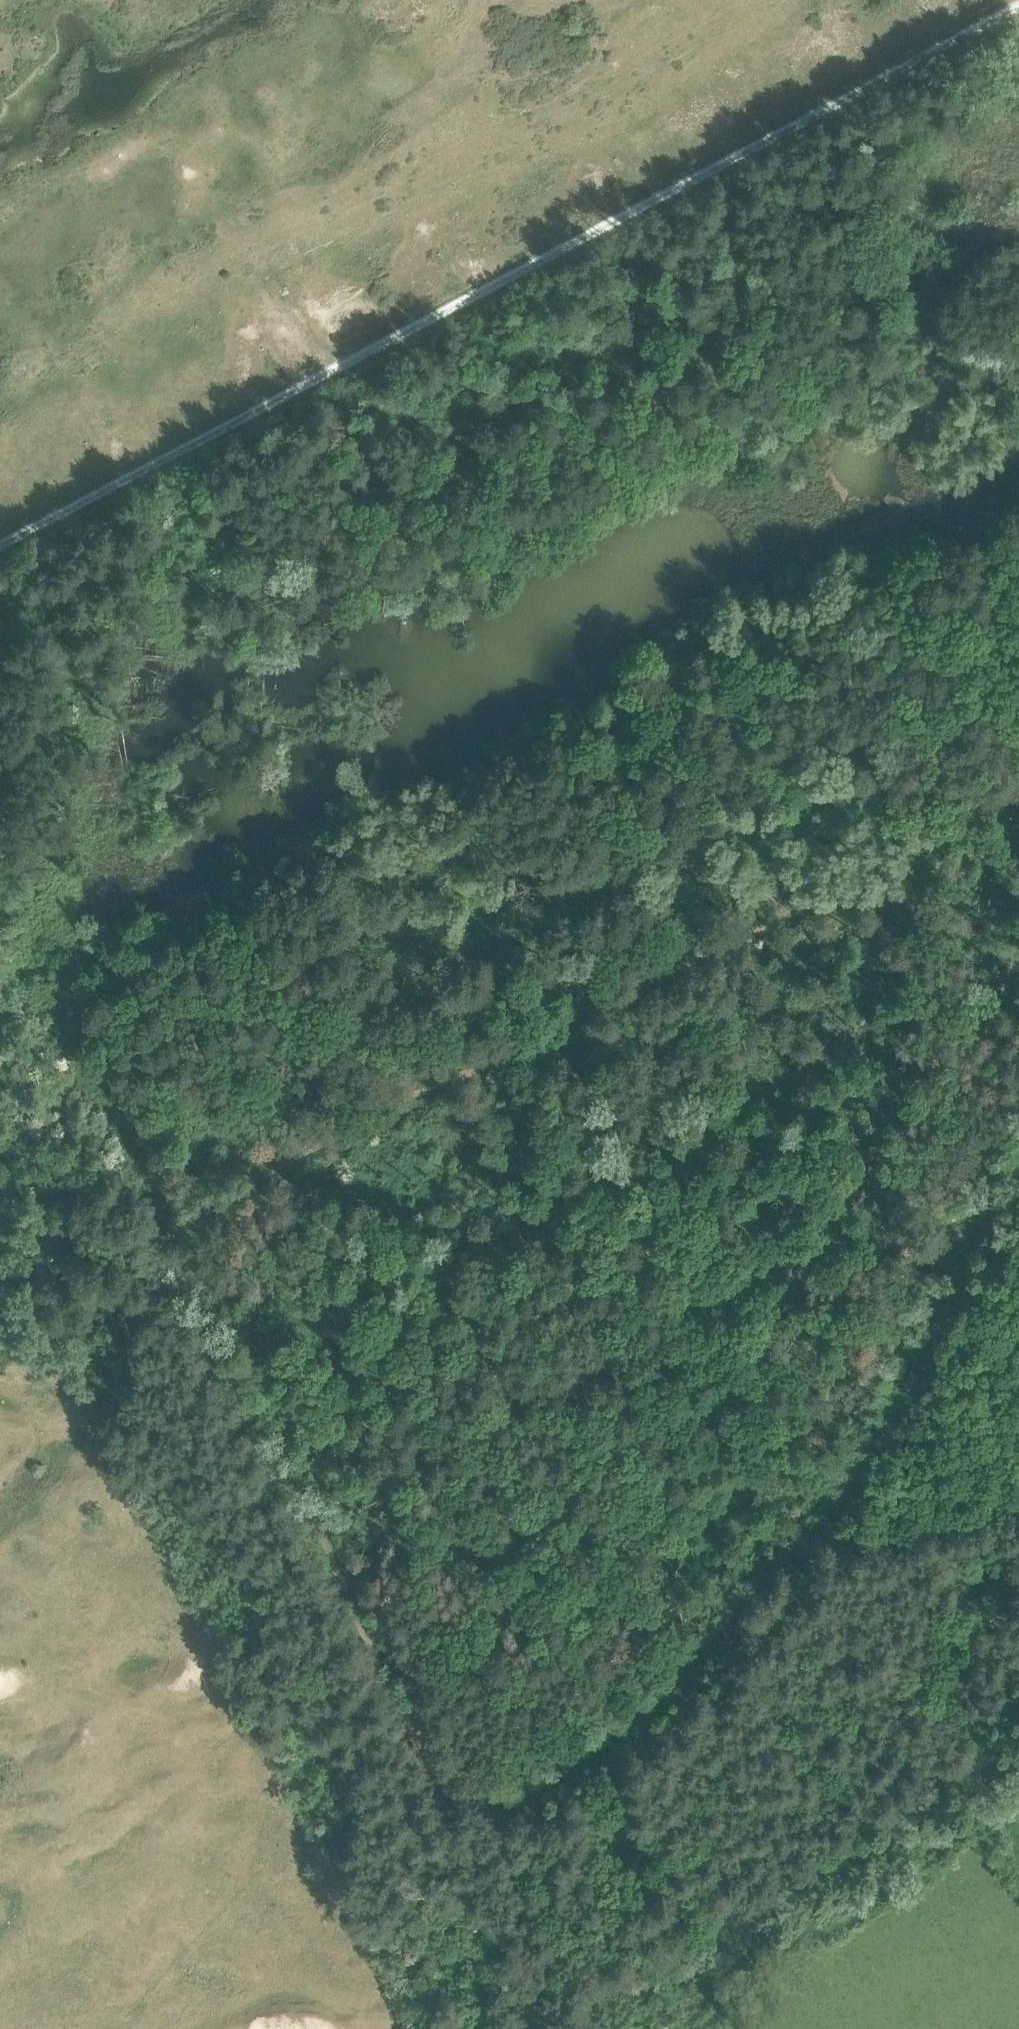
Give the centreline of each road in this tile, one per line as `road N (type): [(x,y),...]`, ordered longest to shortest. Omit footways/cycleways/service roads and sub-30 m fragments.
road 1 (track): [(0,546),(1018,6)]

